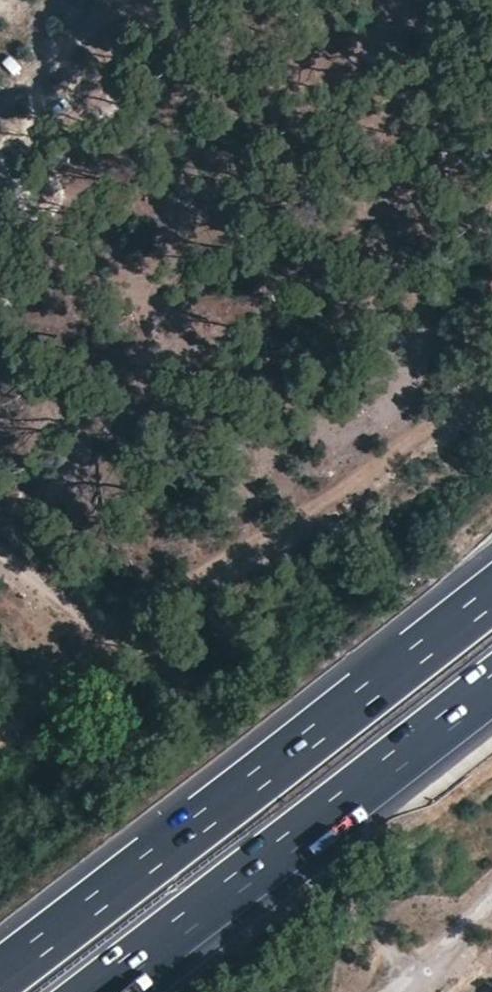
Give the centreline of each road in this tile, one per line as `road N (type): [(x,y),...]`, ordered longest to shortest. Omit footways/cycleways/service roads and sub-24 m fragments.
road 1 (motorway): [(491,592),(0,976)]
road 2 (track): [(0,740),(93,650),(491,384)]
road 3 (track): [(412,985),(334,872),(0,557)]
road 4 (motorway): [(91,991),(491,680)]
road 5 (track): [(402,991),(491,889)]

